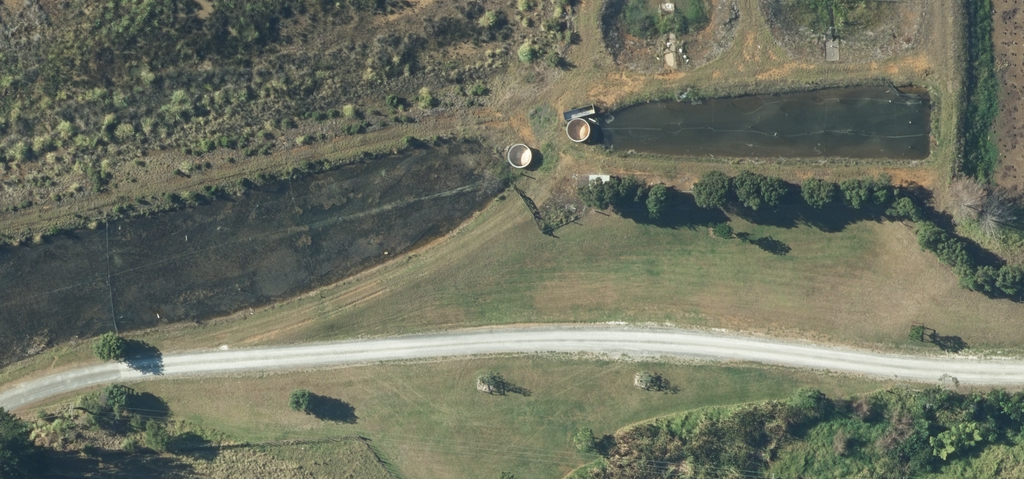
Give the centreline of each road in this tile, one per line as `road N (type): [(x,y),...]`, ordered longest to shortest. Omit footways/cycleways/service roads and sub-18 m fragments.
road 1 (track): [(0,226),(493,113),(544,119)]
road 2 (track): [(1023,249),(980,235),(923,181),(899,175),(626,169),(545,150)]
road 3 (track): [(544,119),(539,177),(513,215),(194,366)]
road 4 (track): [(544,119),(571,87),(594,80),(947,56)]
road 5 (track): [(945,202),(952,122),(945,0)]

